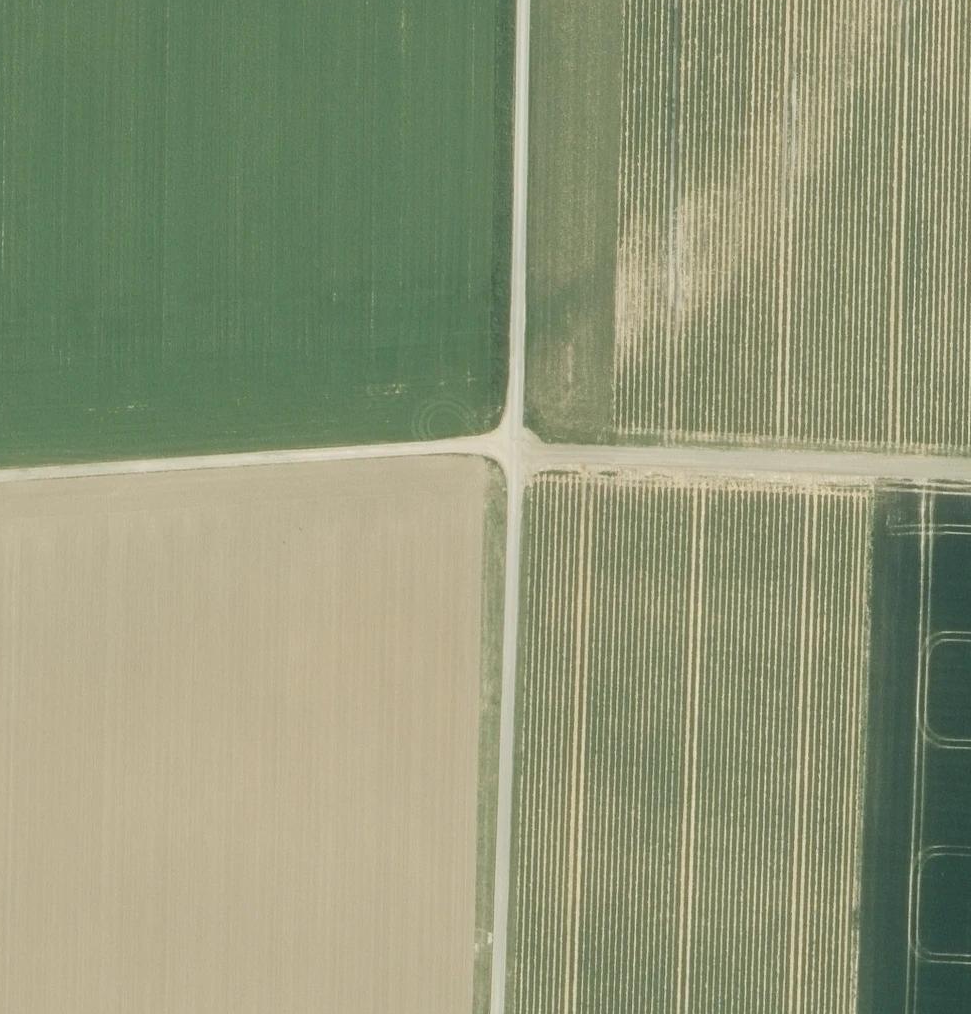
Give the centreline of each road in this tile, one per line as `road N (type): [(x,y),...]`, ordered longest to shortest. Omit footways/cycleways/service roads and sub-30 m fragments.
road 1 (track): [(515,443),(497,1013)]
road 2 (track): [(0,477),(515,443)]
road 3 (track): [(970,476),(749,468),(515,443)]
road 4 (track): [(515,443),(525,0)]

